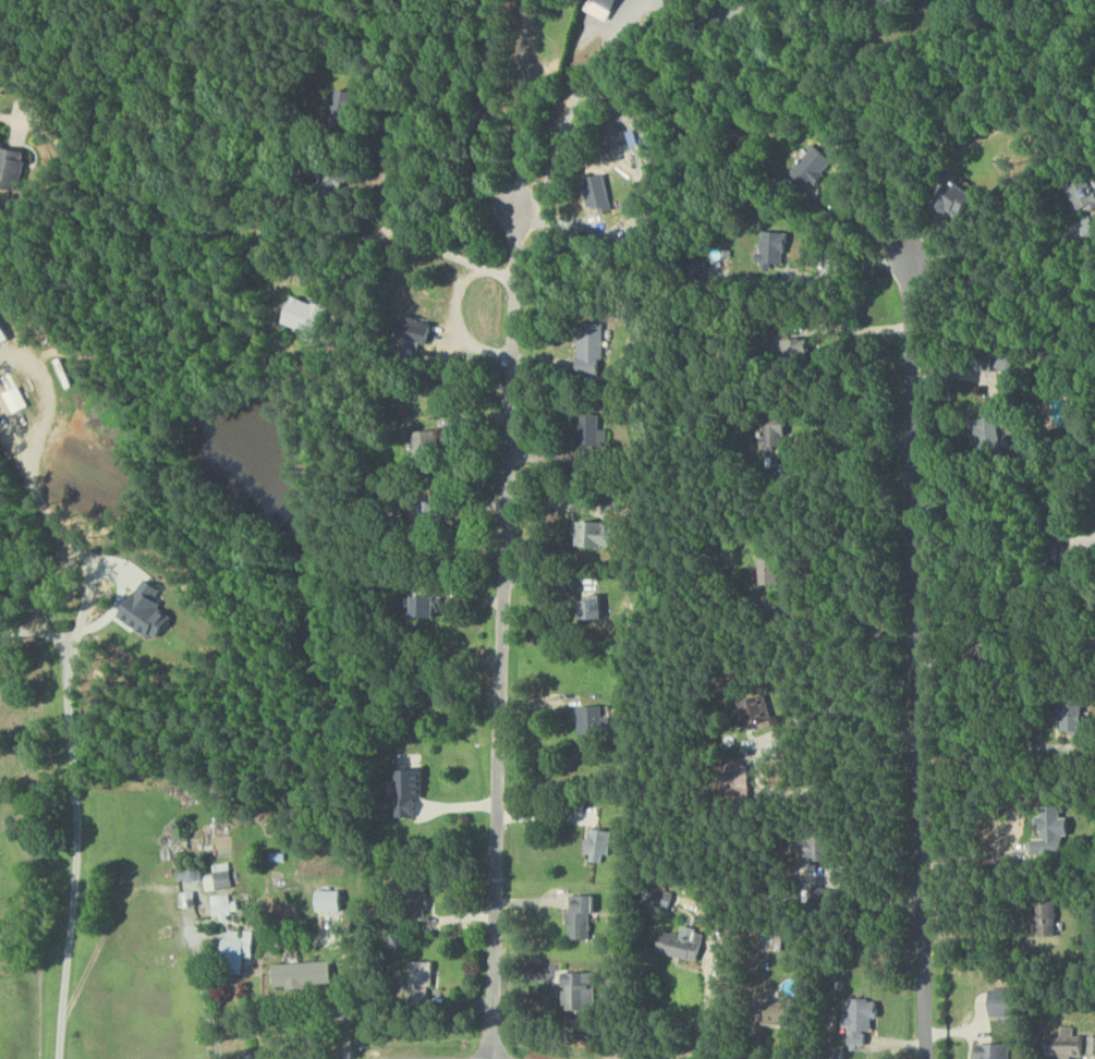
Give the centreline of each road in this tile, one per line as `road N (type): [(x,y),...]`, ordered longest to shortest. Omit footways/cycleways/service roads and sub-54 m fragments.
road 1 (residential): [(498,1058),(528,0)]
road 2 (residential): [(925,1058),(915,261)]
road 3 (residential): [(518,283),(404,238),(203,230),(86,179),(37,121)]
road 4 (residential): [(64,642),(81,903),(63,994),(62,1058)]

